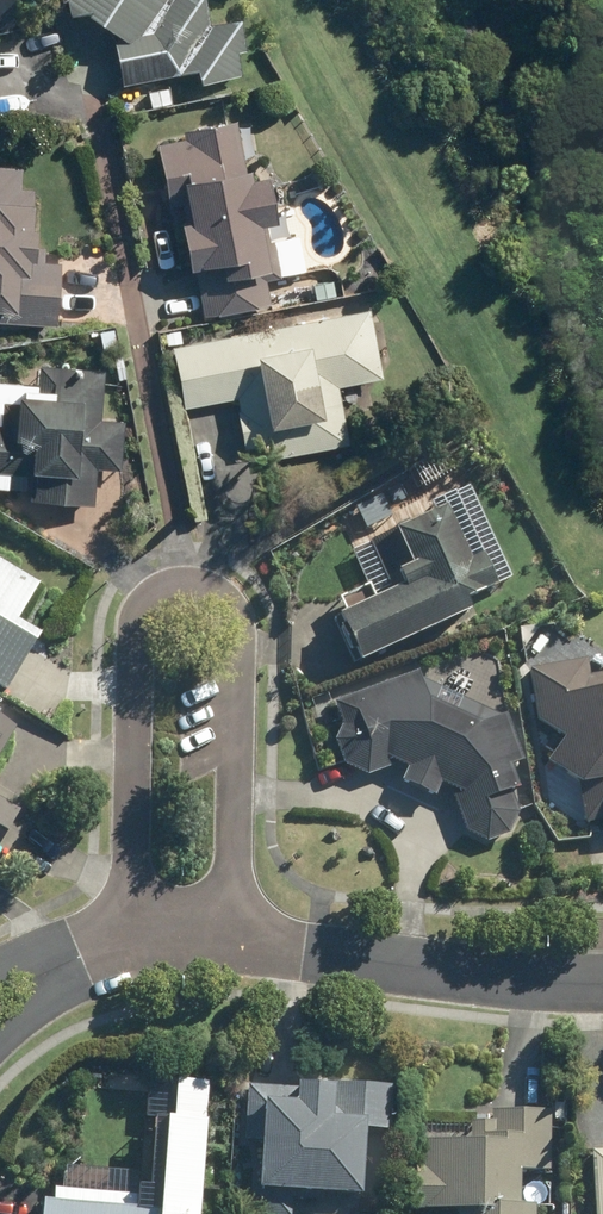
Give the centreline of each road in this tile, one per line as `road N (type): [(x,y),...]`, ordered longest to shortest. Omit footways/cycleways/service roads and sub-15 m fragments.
road 1 (residential): [(182,585),(91,96)]
road 2 (residential): [(182,585),(227,600),(238,620),(232,942)]
road 3 (residential): [(132,941),(135,628),(156,593),(182,585)]
road 4 (residential): [(232,942),(465,987),(602,990)]
road 5 (residential): [(89,951),(0,1046)]

